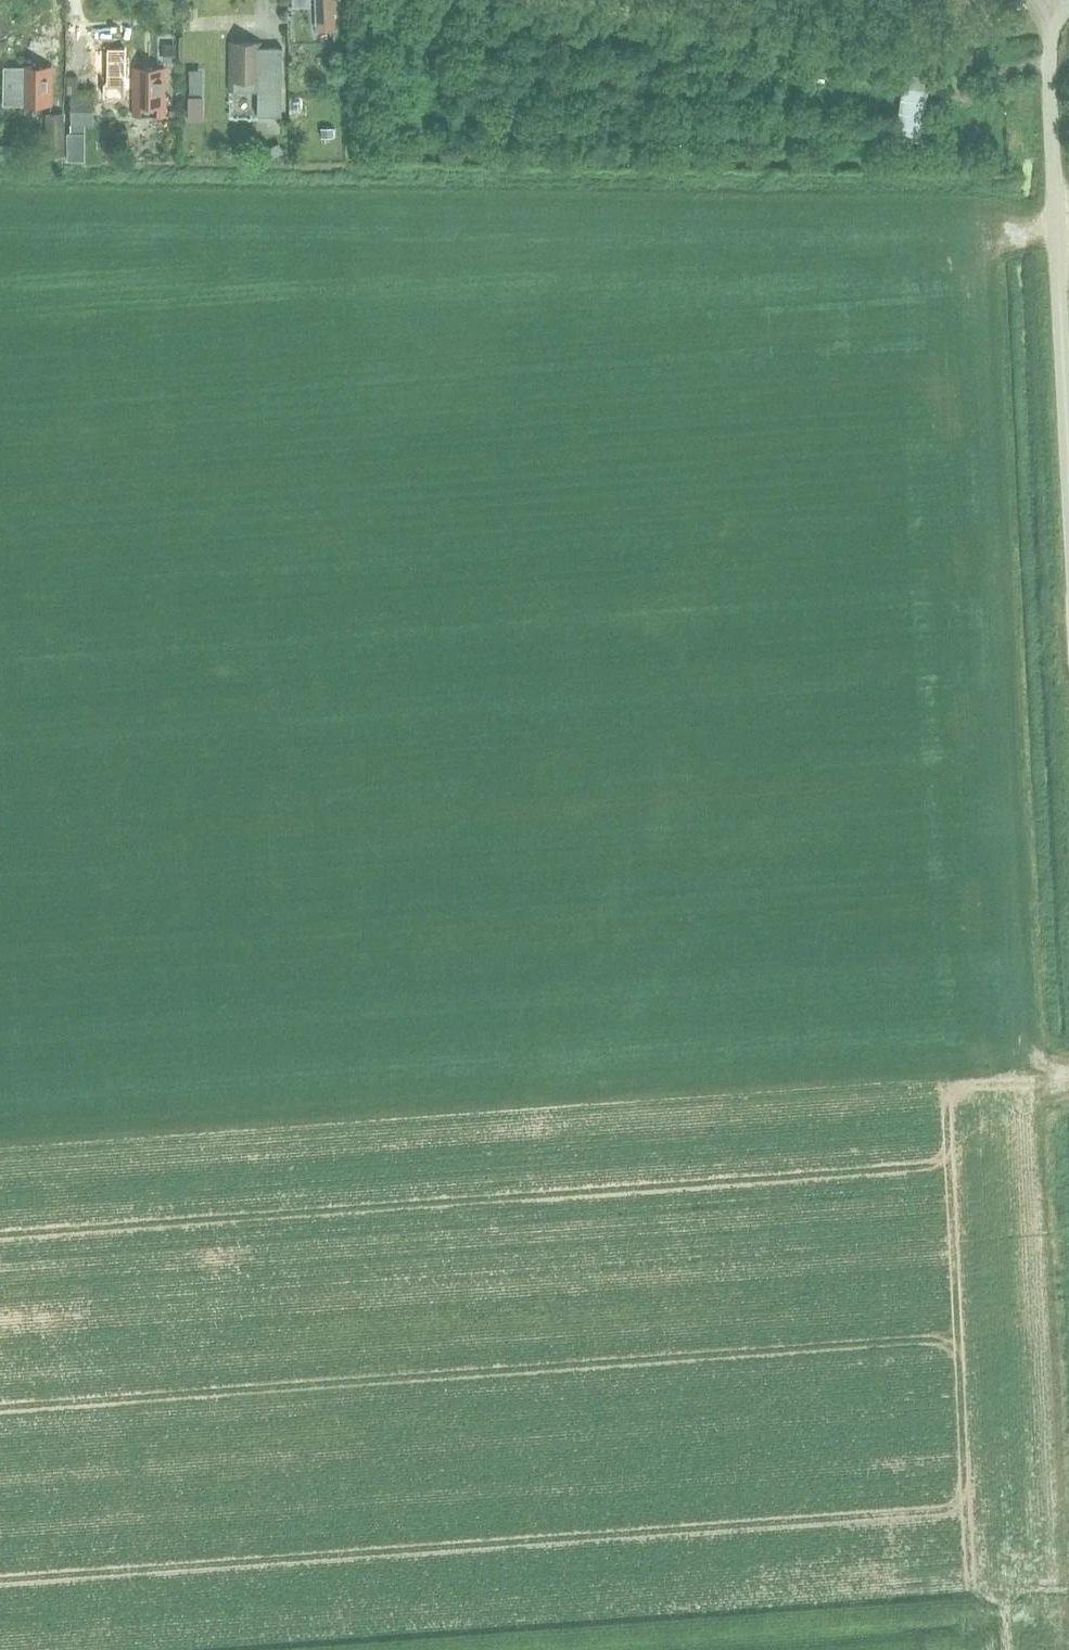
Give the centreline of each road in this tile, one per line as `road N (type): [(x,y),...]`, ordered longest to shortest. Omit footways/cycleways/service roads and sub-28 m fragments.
road 1 (unclassified): [(1068,386),(1050,0)]

